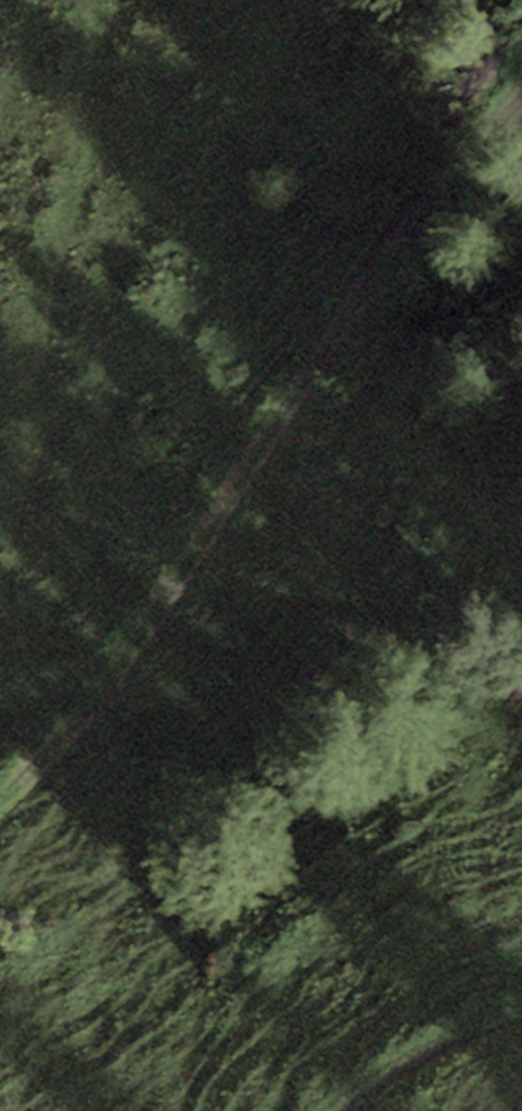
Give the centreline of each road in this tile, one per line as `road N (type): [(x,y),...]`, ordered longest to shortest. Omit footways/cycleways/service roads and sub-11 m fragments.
road 1 (track): [(110,0),(38,356),(3,662),(12,714),(42,726),(86,727)]
road 2 (track): [(521,100),(411,214),(313,343),(86,727)]
road 3 (track): [(342,1110),(471,1021),(521,1006)]

